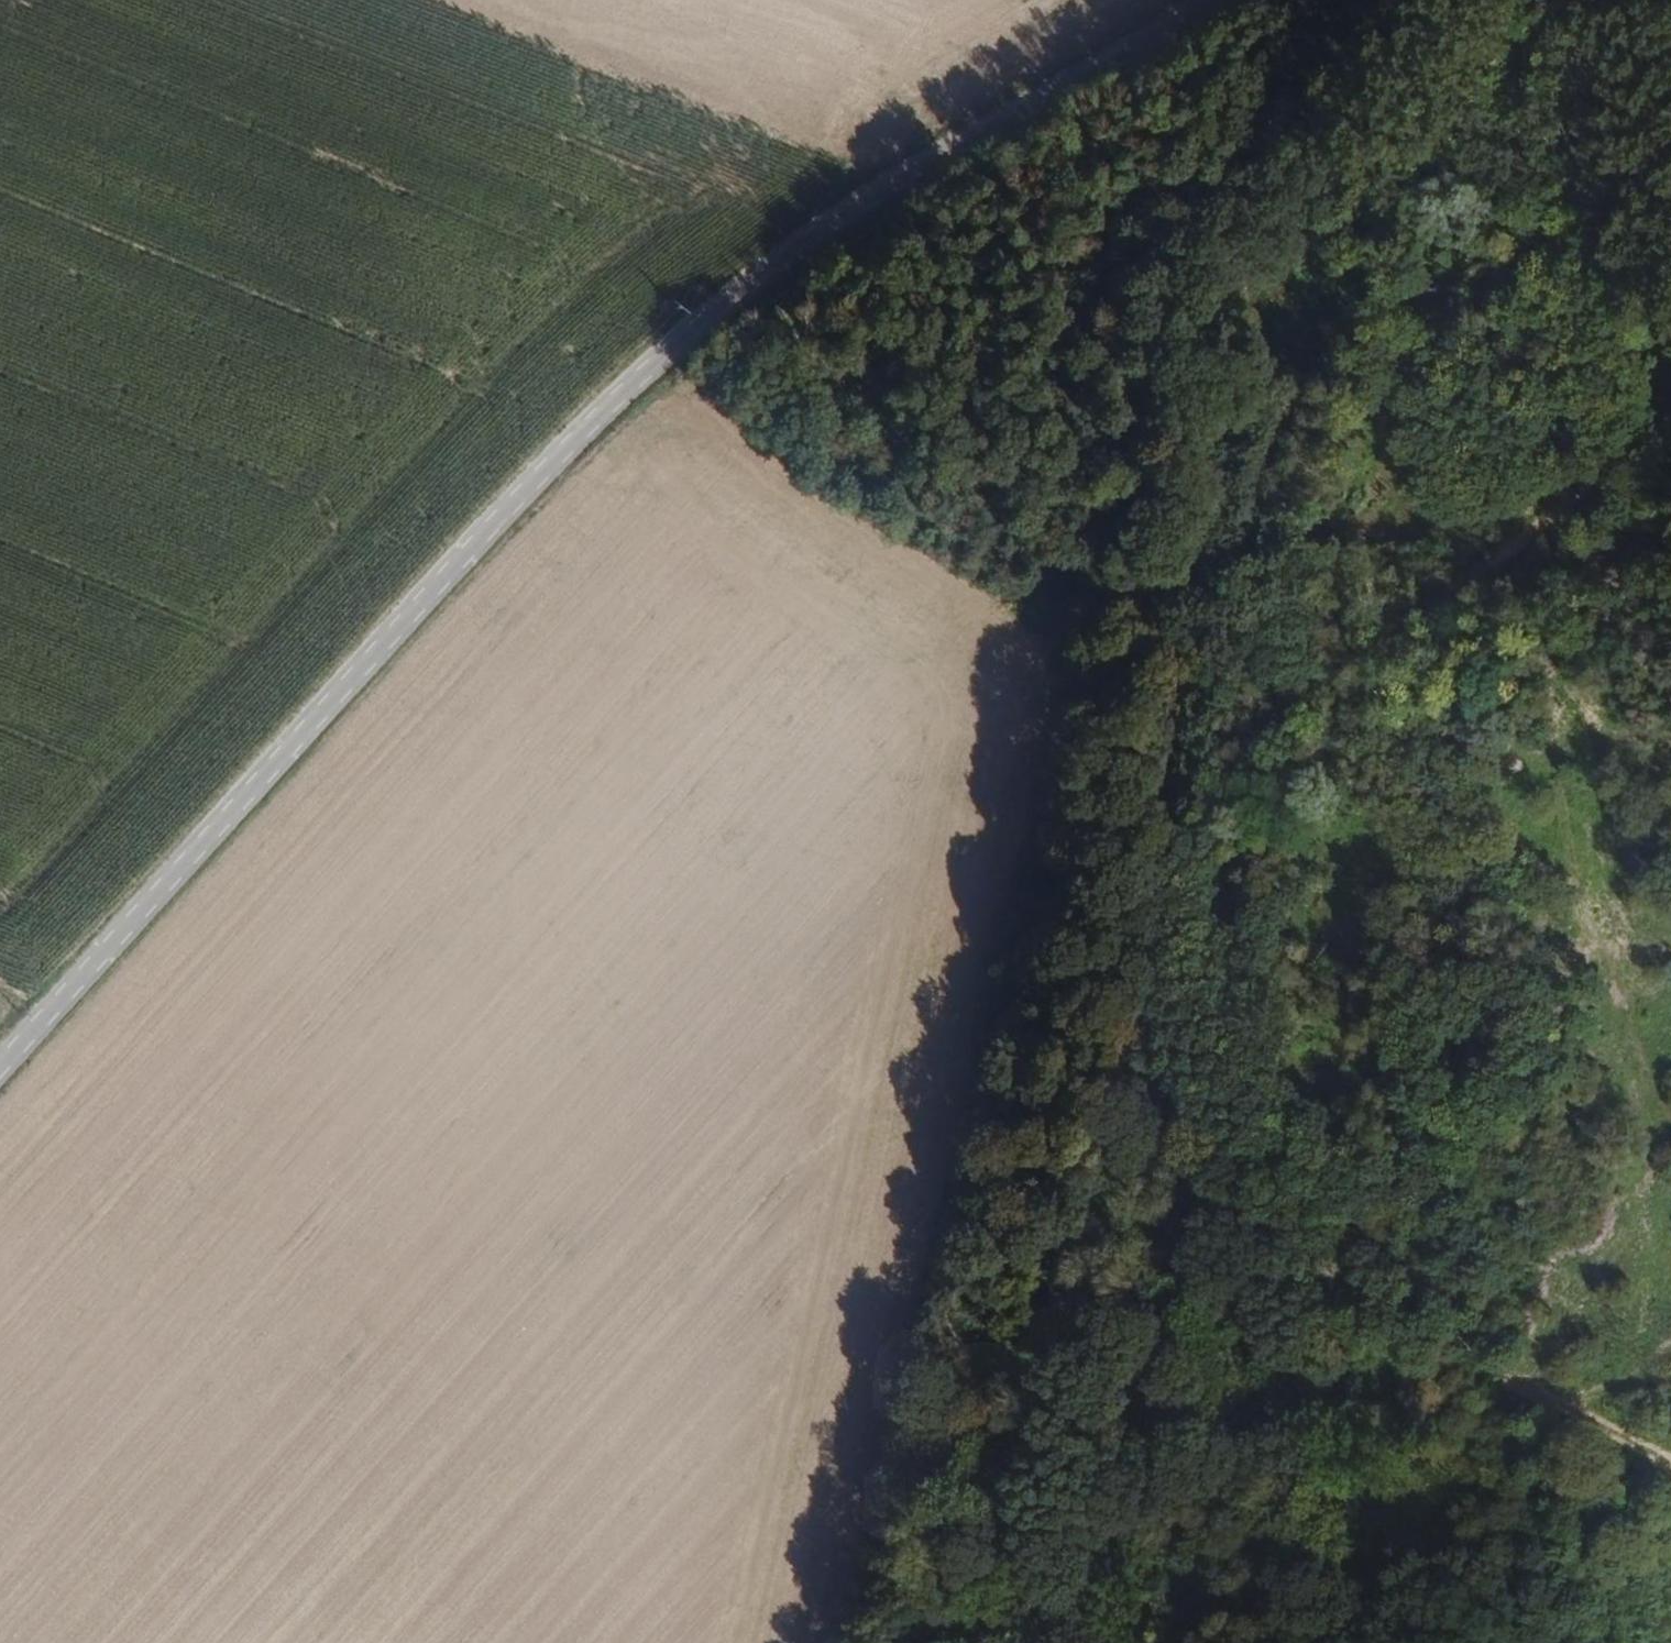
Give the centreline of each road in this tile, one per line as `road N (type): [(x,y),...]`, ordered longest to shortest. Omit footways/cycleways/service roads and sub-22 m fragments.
road 1 (tertiary): [(1218,0),(882,191),(666,350),(460,563),(0,1069)]

